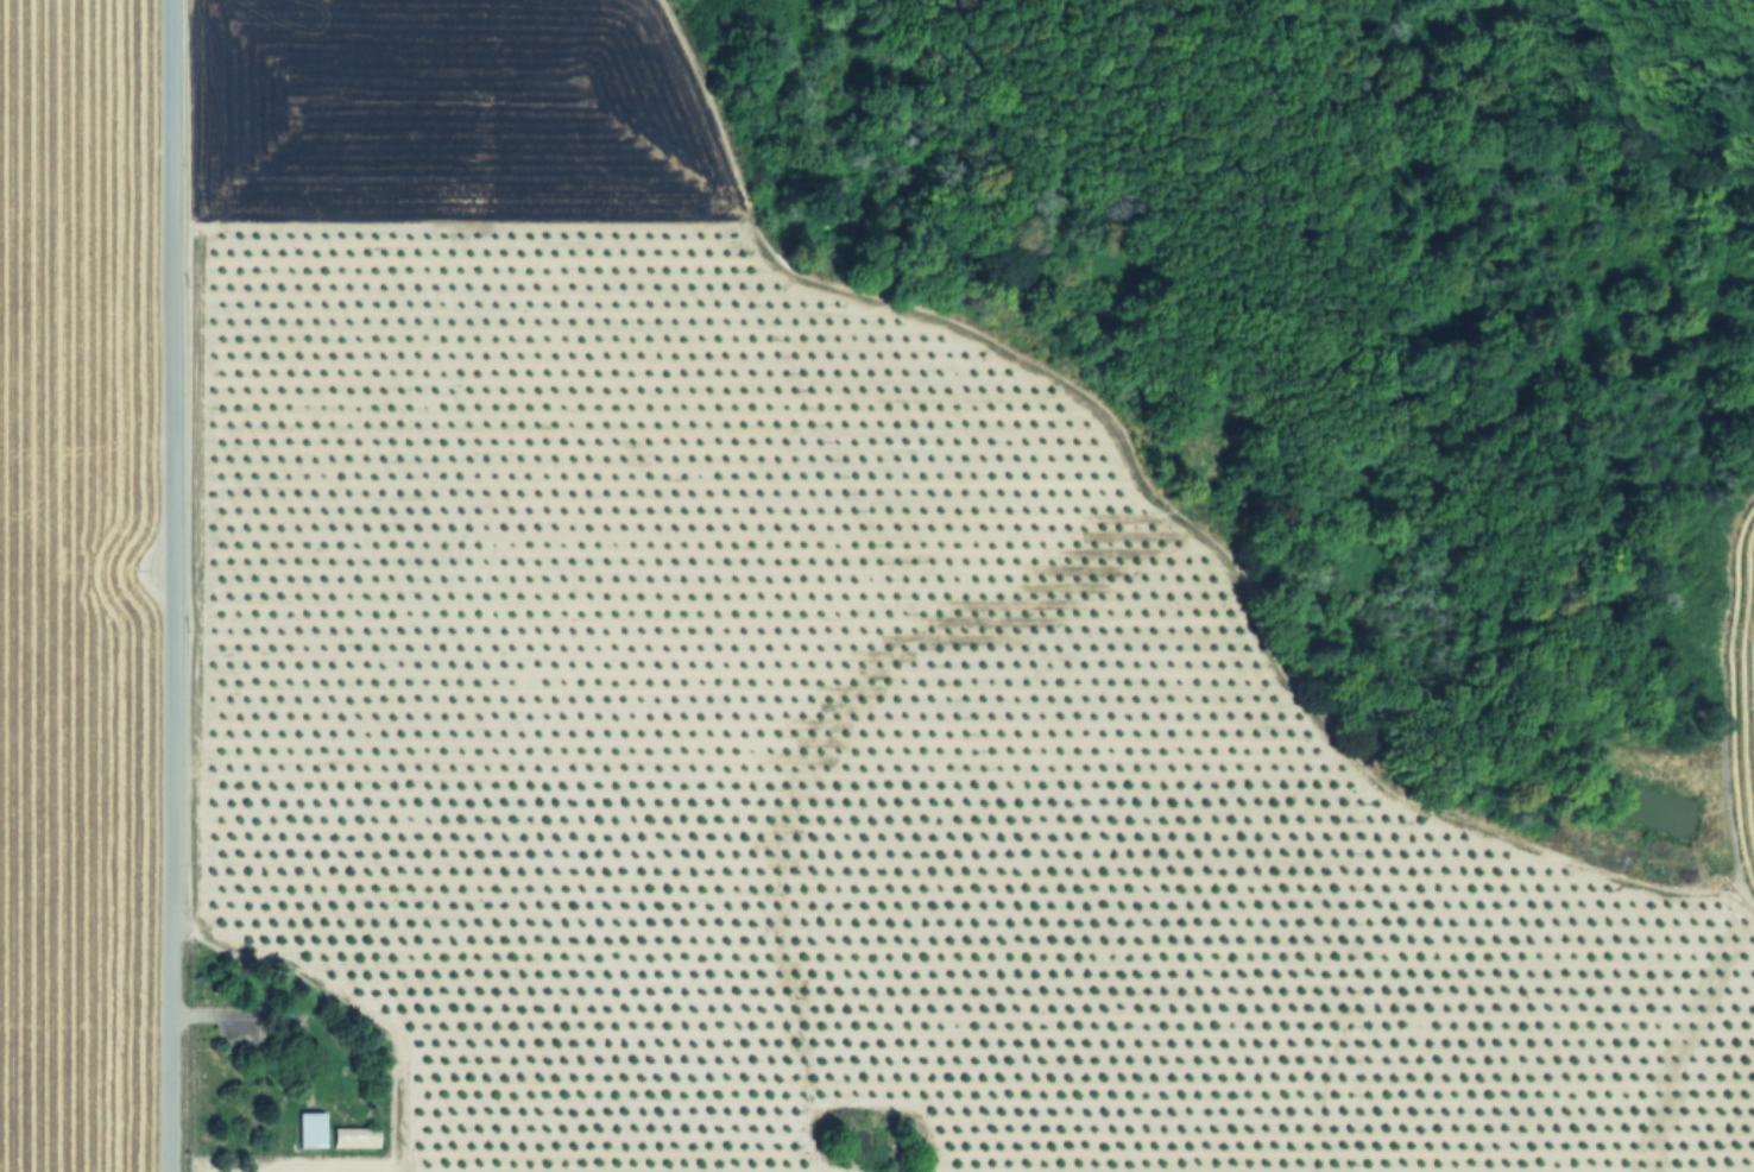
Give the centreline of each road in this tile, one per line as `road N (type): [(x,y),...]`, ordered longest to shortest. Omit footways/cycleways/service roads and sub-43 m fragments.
road 1 (residential): [(164,1171),(166,0)]

